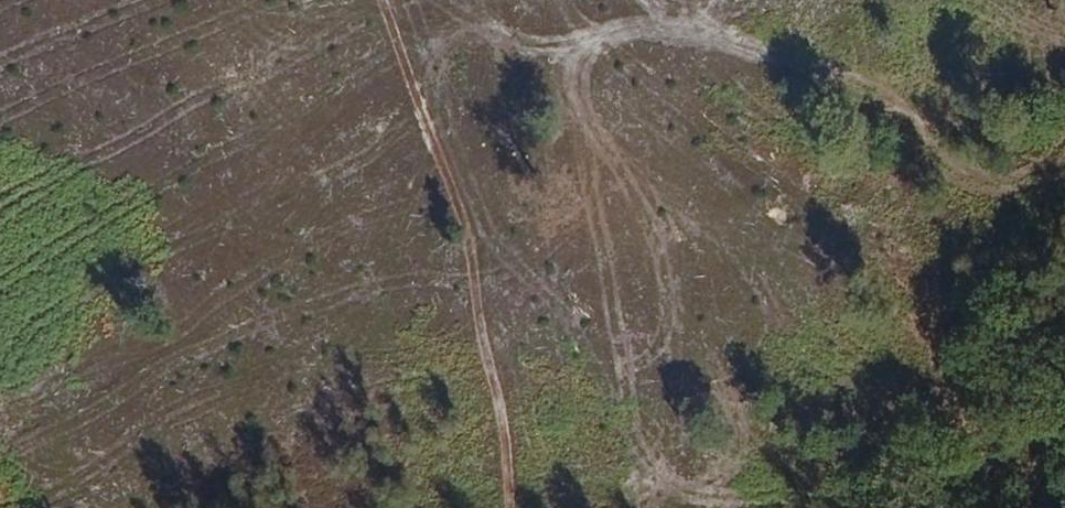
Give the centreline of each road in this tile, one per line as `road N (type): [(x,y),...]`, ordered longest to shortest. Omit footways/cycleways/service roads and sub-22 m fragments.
road 1 (track): [(507,507),(484,337),(429,140),(379,0)]

